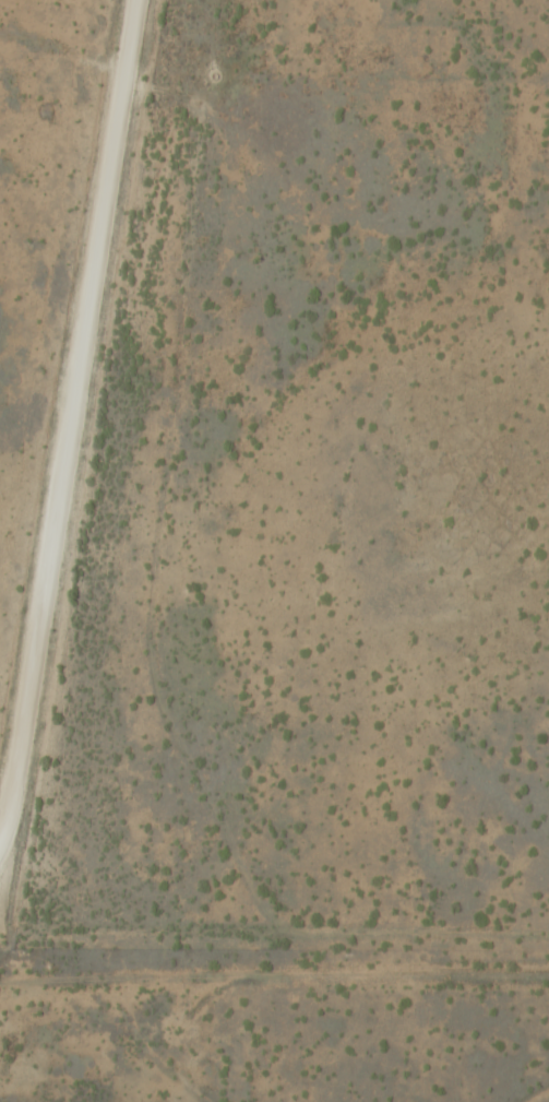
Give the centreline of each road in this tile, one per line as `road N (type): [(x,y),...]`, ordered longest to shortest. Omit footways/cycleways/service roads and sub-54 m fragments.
road 1 (track): [(548,928),(384,928),(235,915),(179,842),(145,751),(162,553),(195,360),(206,100)]
road 2 (residential): [(0,849),(20,793),(123,105)]

